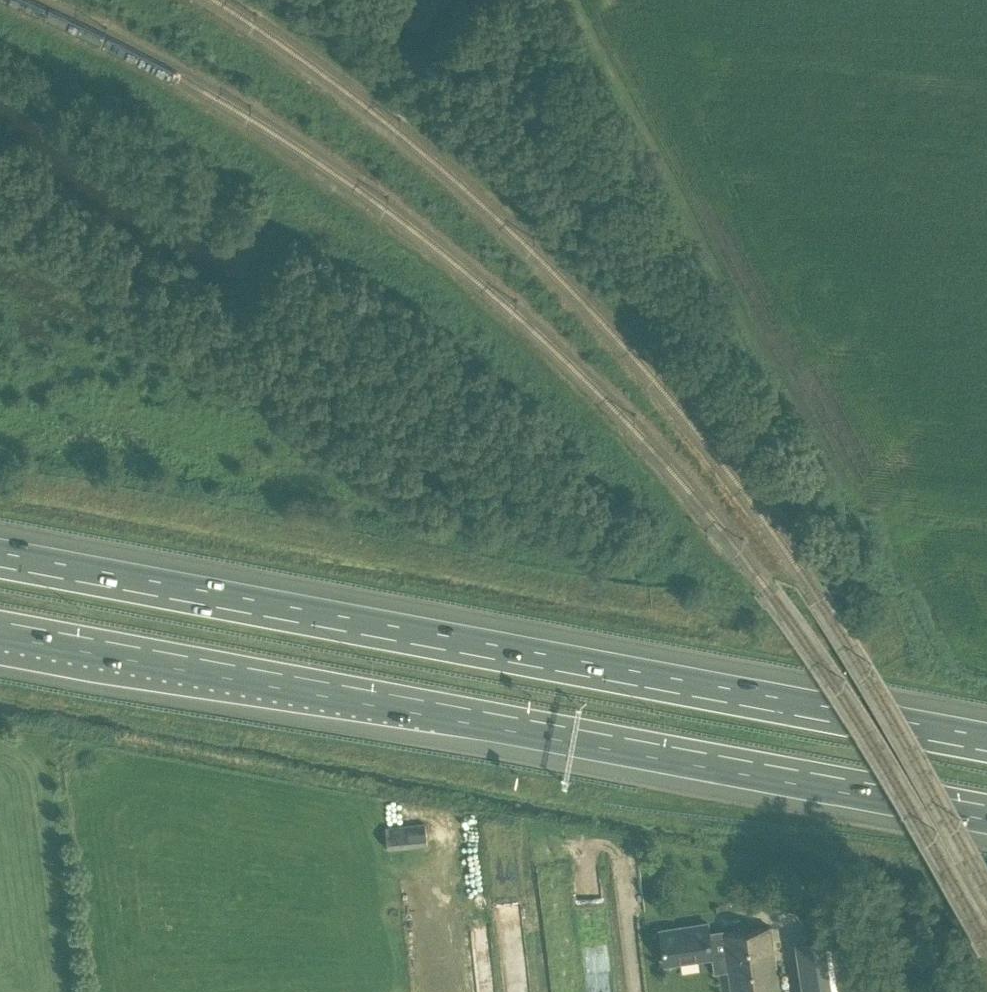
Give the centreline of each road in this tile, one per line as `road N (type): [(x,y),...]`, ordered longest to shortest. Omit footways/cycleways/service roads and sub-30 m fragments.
road 1 (motorway): [(986,742),(0,559)]
road 2 (motorway): [(0,628),(986,811)]

